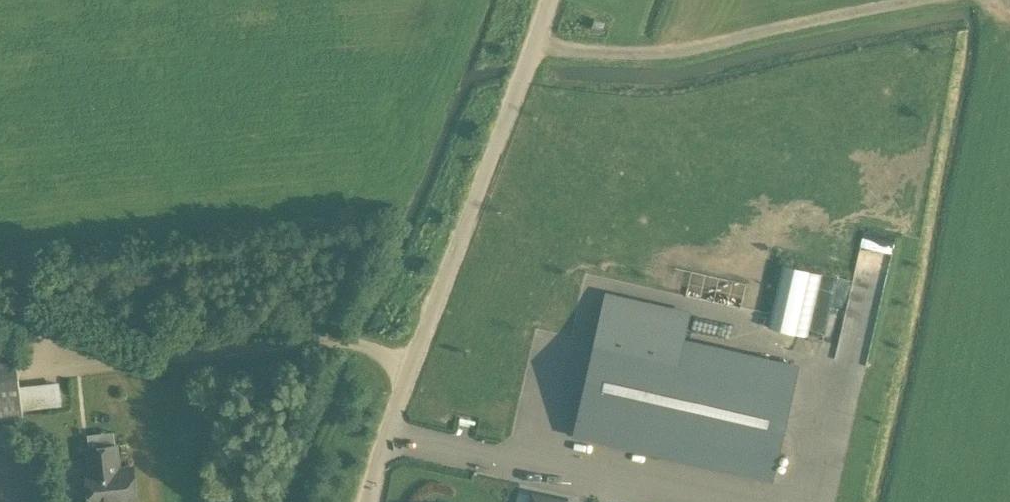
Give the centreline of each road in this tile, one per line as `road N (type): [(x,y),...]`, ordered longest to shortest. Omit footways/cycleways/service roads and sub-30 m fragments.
road 1 (unclassified): [(371,501),(381,452),(550,0)]

